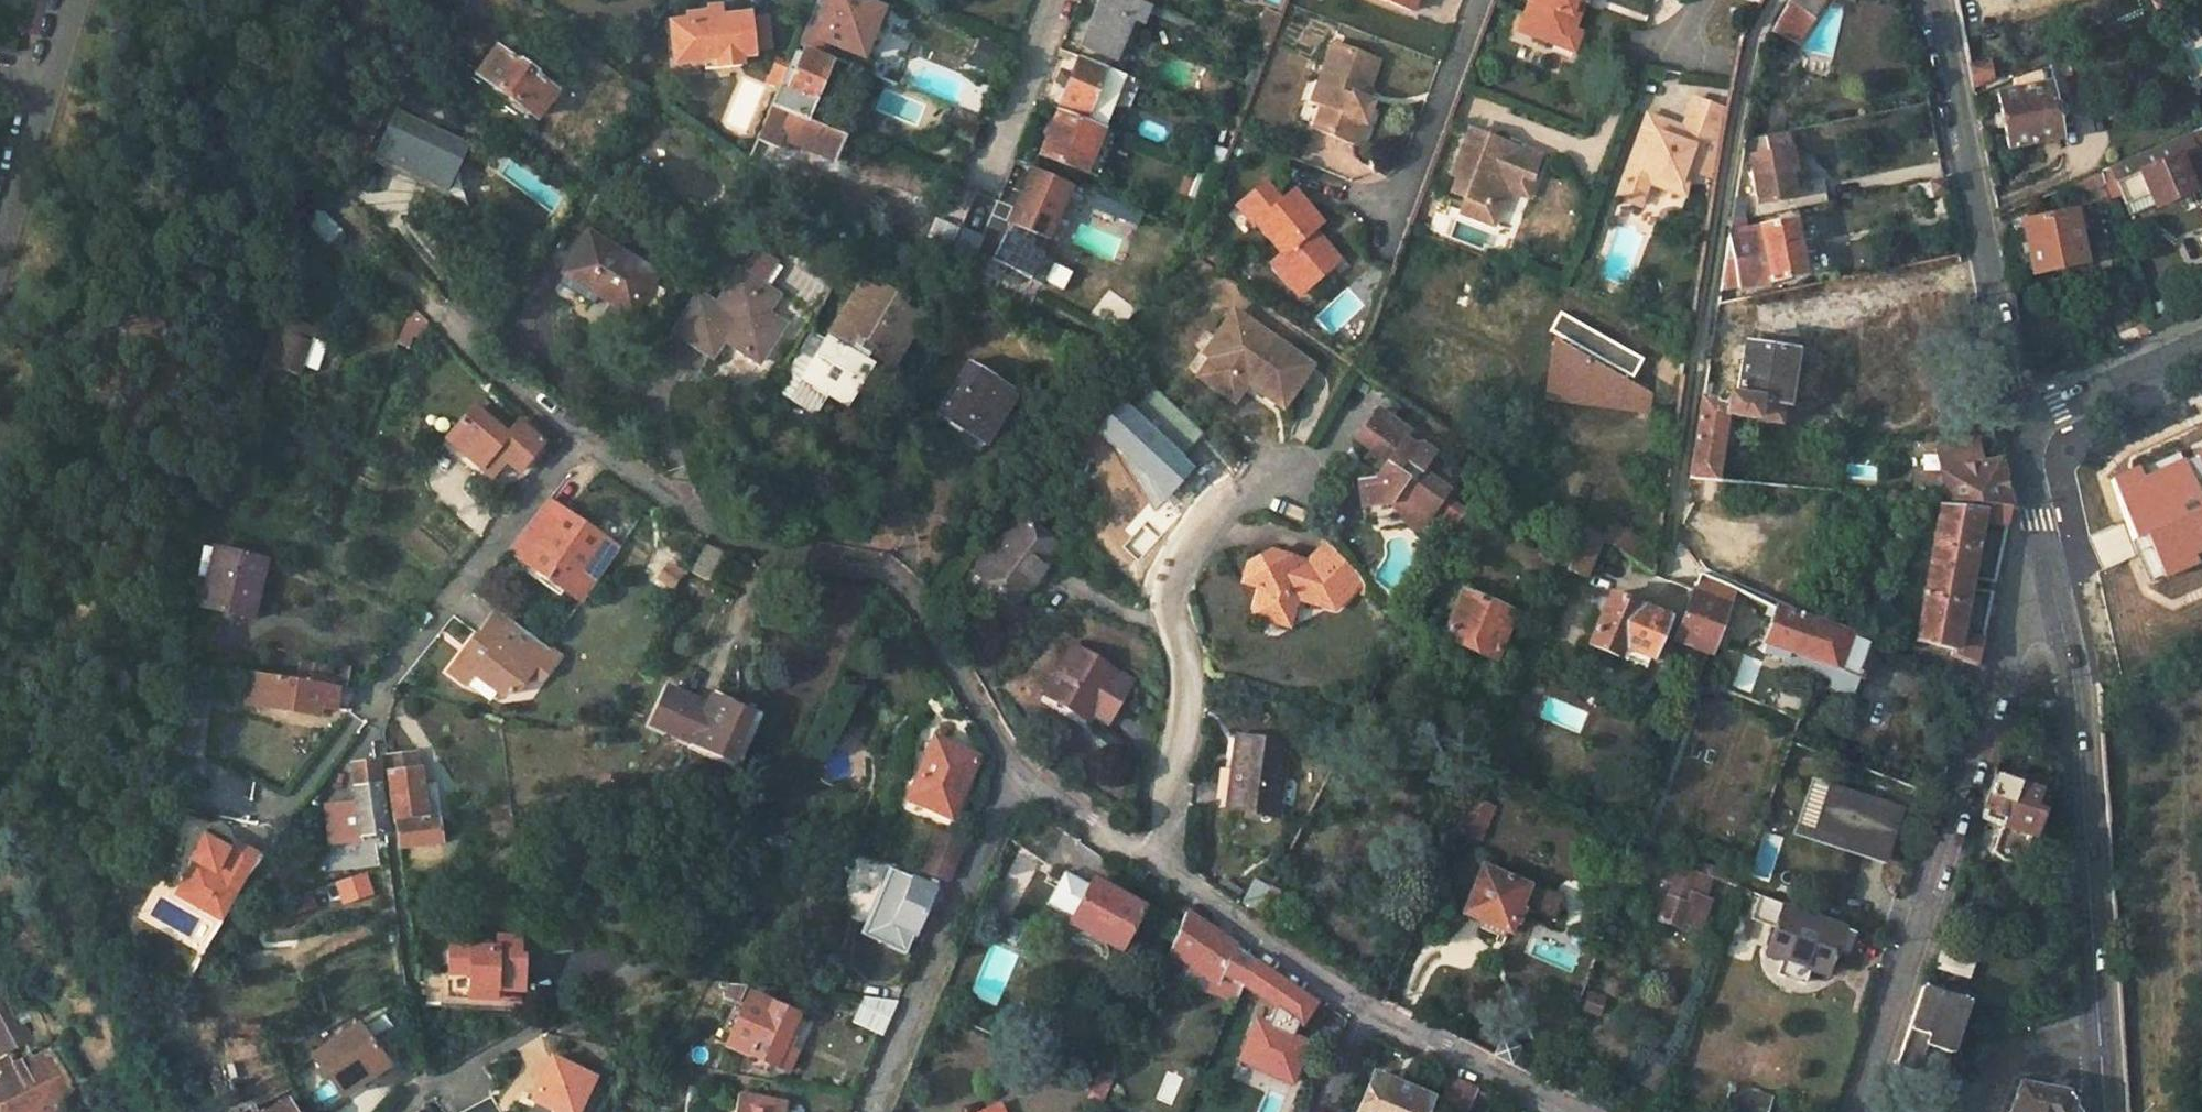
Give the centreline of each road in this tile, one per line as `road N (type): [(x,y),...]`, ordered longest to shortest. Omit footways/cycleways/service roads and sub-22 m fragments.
road 1 (residential): [(1019,769),(905,587),(867,565),(767,544),(713,523),(577,438),(478,353),(332,199)]
road 2 (residential): [(1566,1111),(1364,1011),(1019,769)]
road 3 (residential): [(2048,558),(1857,1111)]
road 4 (track): [(1773,0),(1747,51),(1663,557)]
road 5 (residential): [(2101,1058),(2076,703),(2048,558)]
road 6 (residential): [(2018,428),(1931,0)]
road 7 (residential): [(873,1111),(1019,769)]
road 8 (residential): [(62,0),(0,213)]
road 9 (residential): [(2018,428),(2201,347)]
road 10 (residential): [(2101,1058),(2013,1062),(1986,1111)]
road 11 (residential): [(2048,558),(2018,428)]

